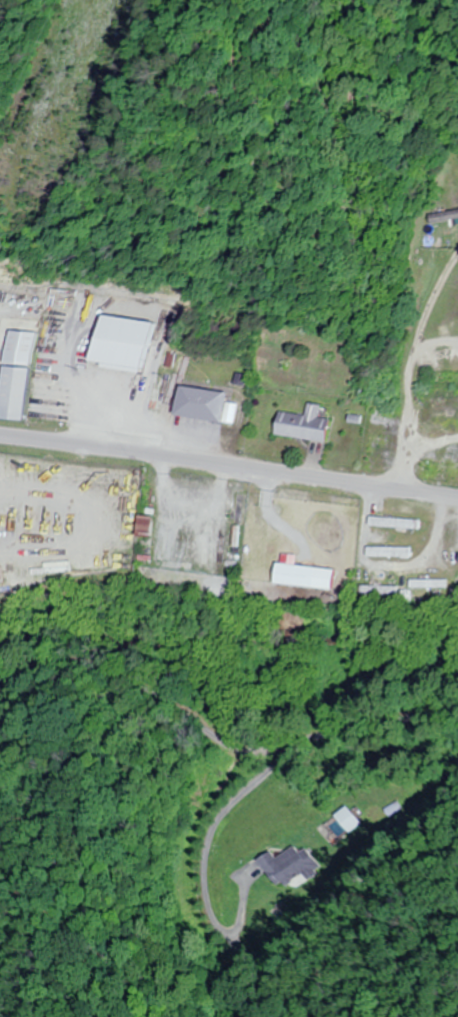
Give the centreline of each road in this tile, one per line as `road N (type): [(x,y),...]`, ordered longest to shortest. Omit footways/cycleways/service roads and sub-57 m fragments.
road 1 (residential): [(0,696),(41,670),(97,662),(249,748),(457,708)]
road 2 (residential): [(0,439),(457,501)]

